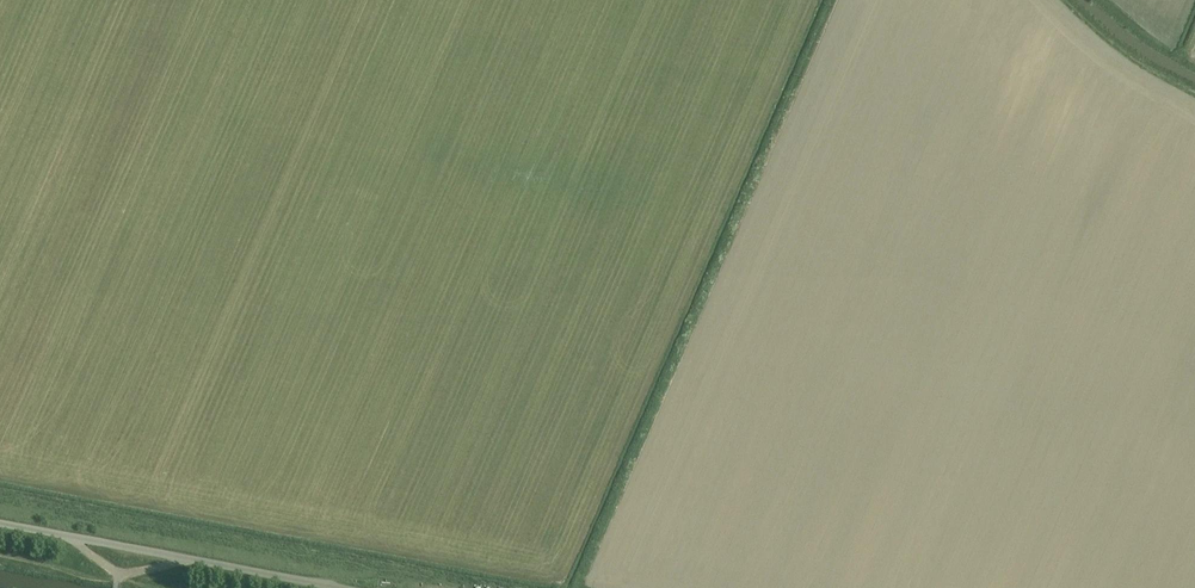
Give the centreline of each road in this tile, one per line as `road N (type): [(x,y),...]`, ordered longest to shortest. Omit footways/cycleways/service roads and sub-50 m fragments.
road 1 (unclassified): [(321,587),(0,523)]

